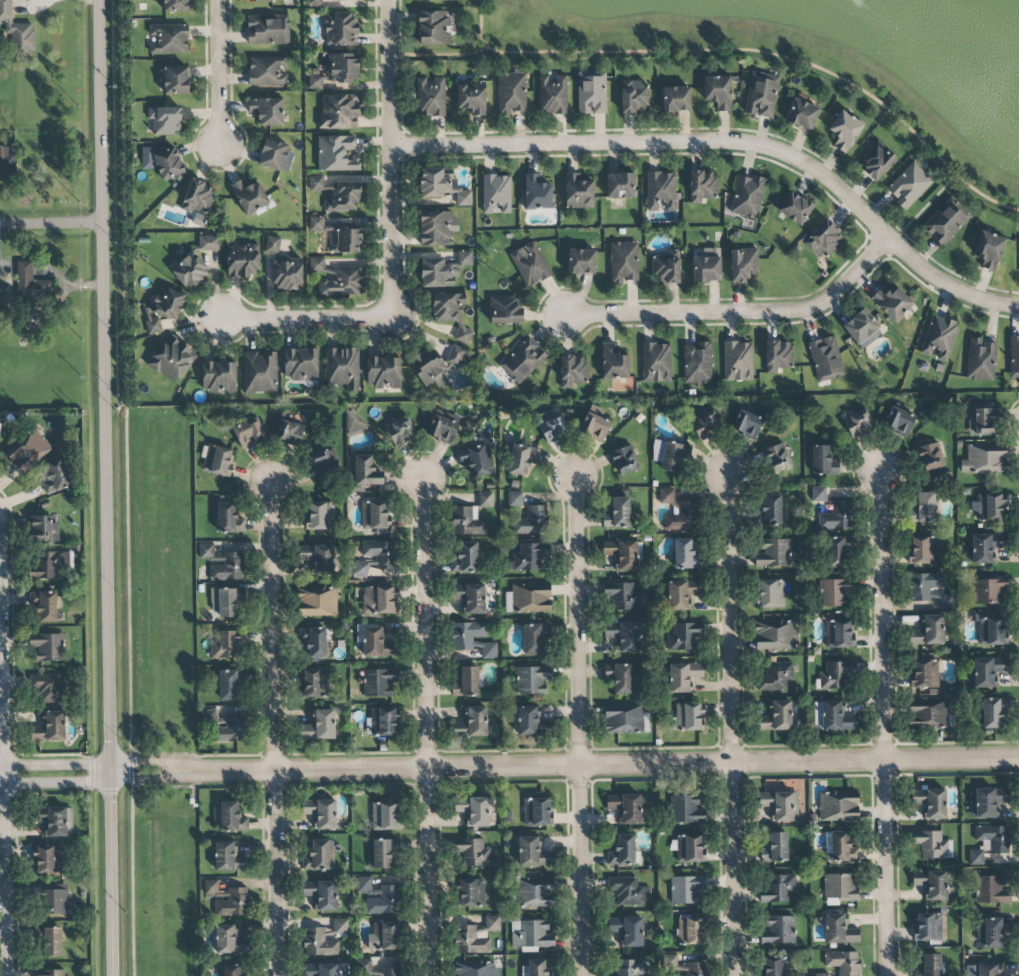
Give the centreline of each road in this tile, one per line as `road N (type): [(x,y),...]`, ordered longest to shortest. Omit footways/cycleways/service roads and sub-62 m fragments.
road 1 (tertiary): [(0,775),(1018,758)]
road 2 (tertiary): [(112,975),(98,0)]
road 3 (residential): [(1018,306),(940,280),(825,177),(757,145),(390,146)]
road 4 (residential): [(888,975),(880,472)]
road 5 (residential): [(734,975),(726,474)]
road 6 (residential): [(581,975),(573,479)]
road 7 (residential): [(429,975),(423,480)]
road 8 (residential): [(275,975),(269,481)]
road 9 (residential): [(564,314),(803,310),(833,294),(889,236)]
road 10 (residential): [(387,0),(392,317)]
road 11 (residential): [(7,975),(0,775)]
road 12 (residential): [(392,317),(221,317)]
road 13 (residential): [(218,0),(219,143)]

